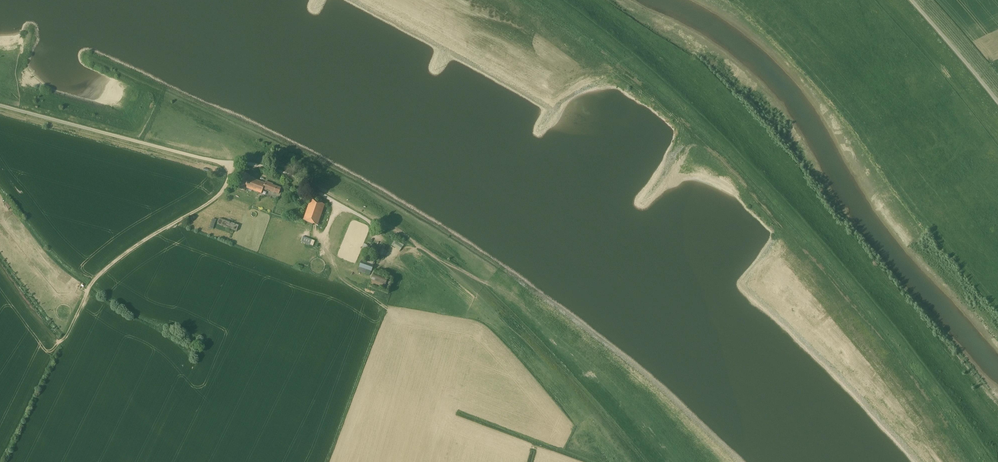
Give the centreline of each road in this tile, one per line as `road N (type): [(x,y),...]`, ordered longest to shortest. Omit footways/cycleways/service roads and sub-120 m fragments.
road 1 (unclassified): [(336,202),(223,163),(0,105)]
road 2 (track): [(233,166),(214,200),(98,276),(61,342)]
road 3 (unclassified): [(997,104),(908,0)]

